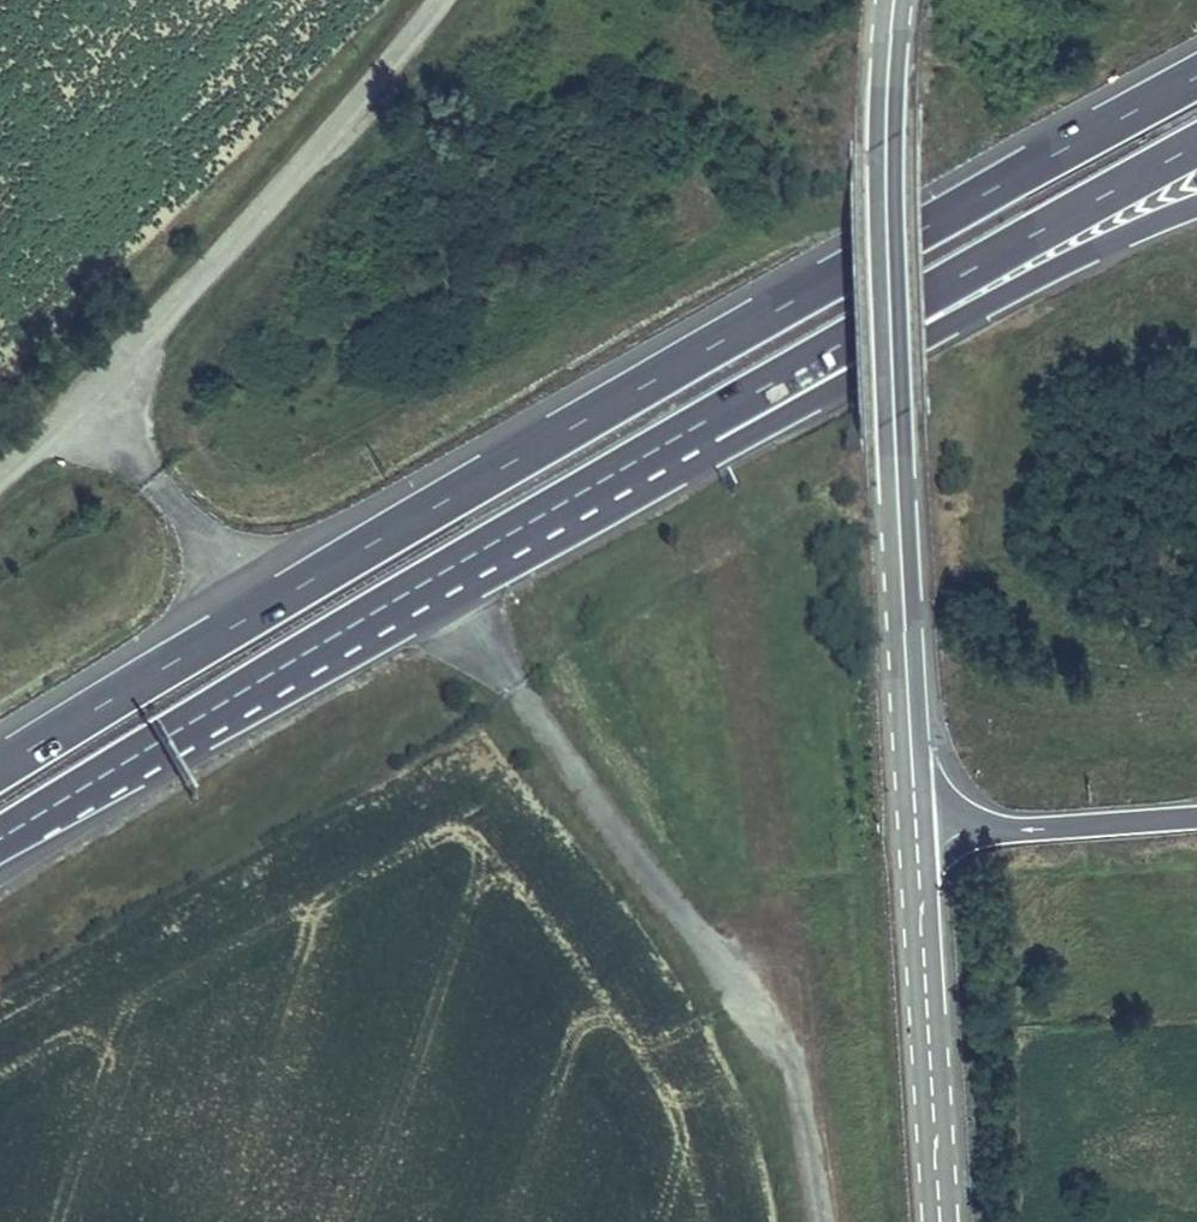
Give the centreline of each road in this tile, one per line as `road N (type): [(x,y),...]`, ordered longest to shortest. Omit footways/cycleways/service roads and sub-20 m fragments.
road 1 (motorway): [(1196,77),(686,361),(0,769)]
road 2 (motorway): [(386,605),(1196,145)]
road 3 (motorway): [(386,605),(724,448),(1099,243),(1196,201)]
road 4 (primary): [(916,834),(884,303),(882,161),(894,0)]
road 5 (motorway): [(0,839),(386,605)]
road 6 (primary): [(940,1221),(916,834)]
road 7 (motorway): [(1196,816),(916,834)]

